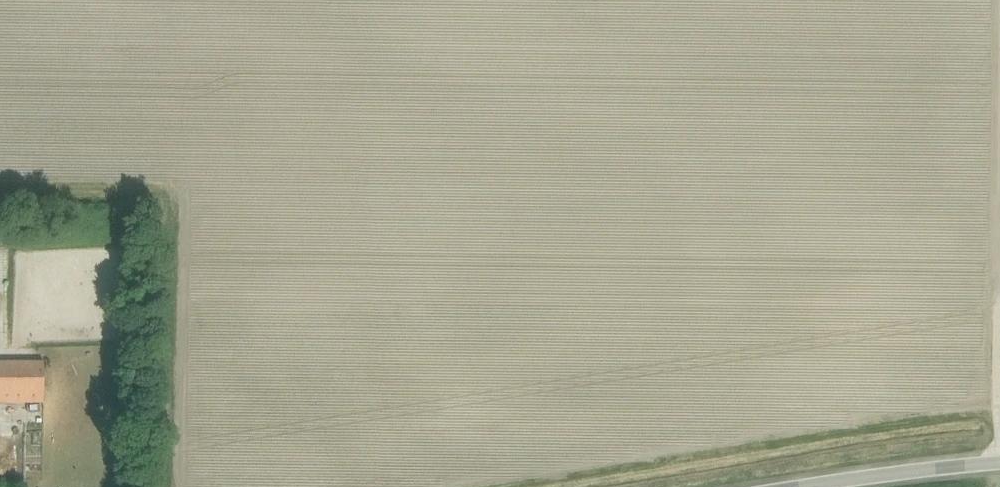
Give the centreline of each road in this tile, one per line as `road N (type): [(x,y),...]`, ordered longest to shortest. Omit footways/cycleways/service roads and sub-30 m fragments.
road 1 (unclassified): [(801,486),(999,462)]

